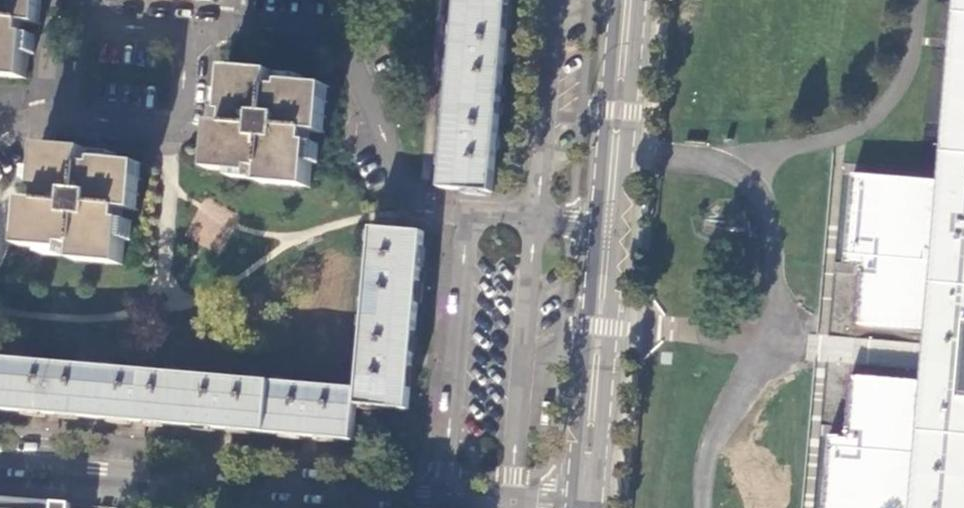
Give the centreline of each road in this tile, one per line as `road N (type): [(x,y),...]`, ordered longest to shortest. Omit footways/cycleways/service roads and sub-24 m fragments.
road 1 (residential): [(533,507),(0,465)]
road 2 (residential): [(190,29),(321,41),(344,54),(422,210),(608,225)]
road 3 (tertiary): [(608,225),(583,507)]
road 4 (residential): [(56,130),(182,140),(190,29)]
road 5 (tertiary): [(628,0),(608,225)]
road 6 (residential): [(190,29),(63,23)]

